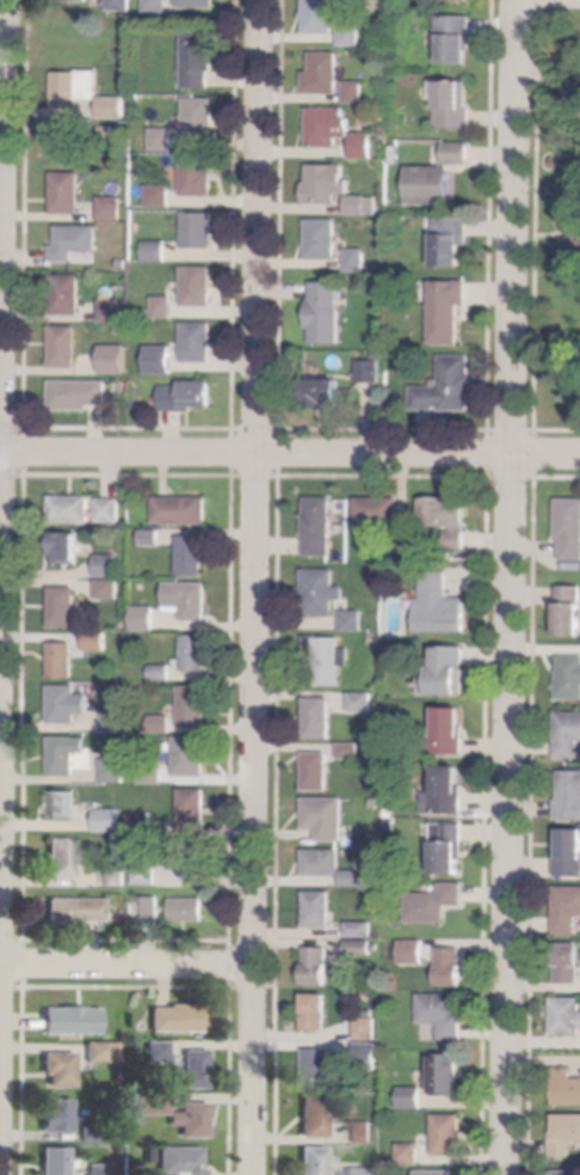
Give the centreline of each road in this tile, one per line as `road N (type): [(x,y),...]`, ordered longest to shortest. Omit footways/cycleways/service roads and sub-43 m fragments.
road 1 (residential): [(261,0),(254,1174)]
road 2 (residential): [(7,0),(0,836)]
road 3 (residential): [(508,1174),(511,454)]
road 4 (residential): [(0,451),(511,454)]
road 5 (residential): [(511,454),(518,0)]
road 6 (residential): [(0,965),(255,966)]

